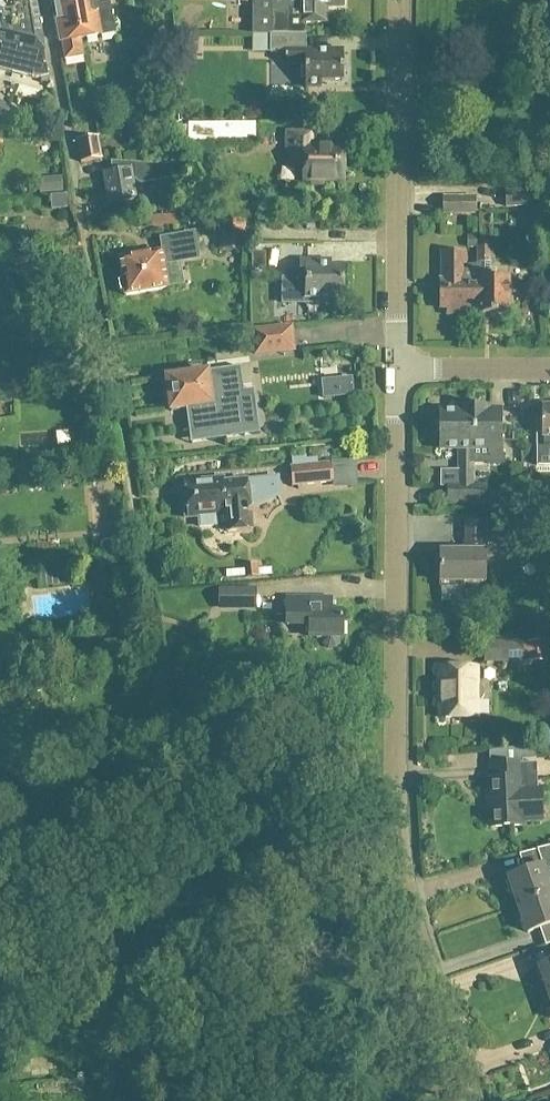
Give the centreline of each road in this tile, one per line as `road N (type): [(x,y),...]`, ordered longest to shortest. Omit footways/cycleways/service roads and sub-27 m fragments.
road 1 (residential): [(468,1100),(406,888),(396,371)]
road 2 (residential): [(396,371),(399,0)]
road 3 (residential): [(549,371),(396,371)]

